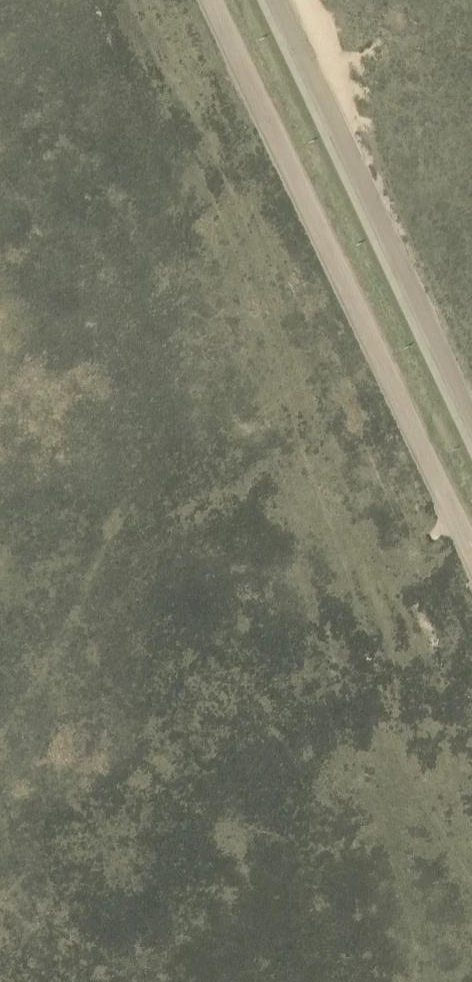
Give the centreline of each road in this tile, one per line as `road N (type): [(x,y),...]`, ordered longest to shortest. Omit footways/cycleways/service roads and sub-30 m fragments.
road 1 (track): [(471,559),(209,0)]
road 2 (track): [(471,422),(276,0)]

